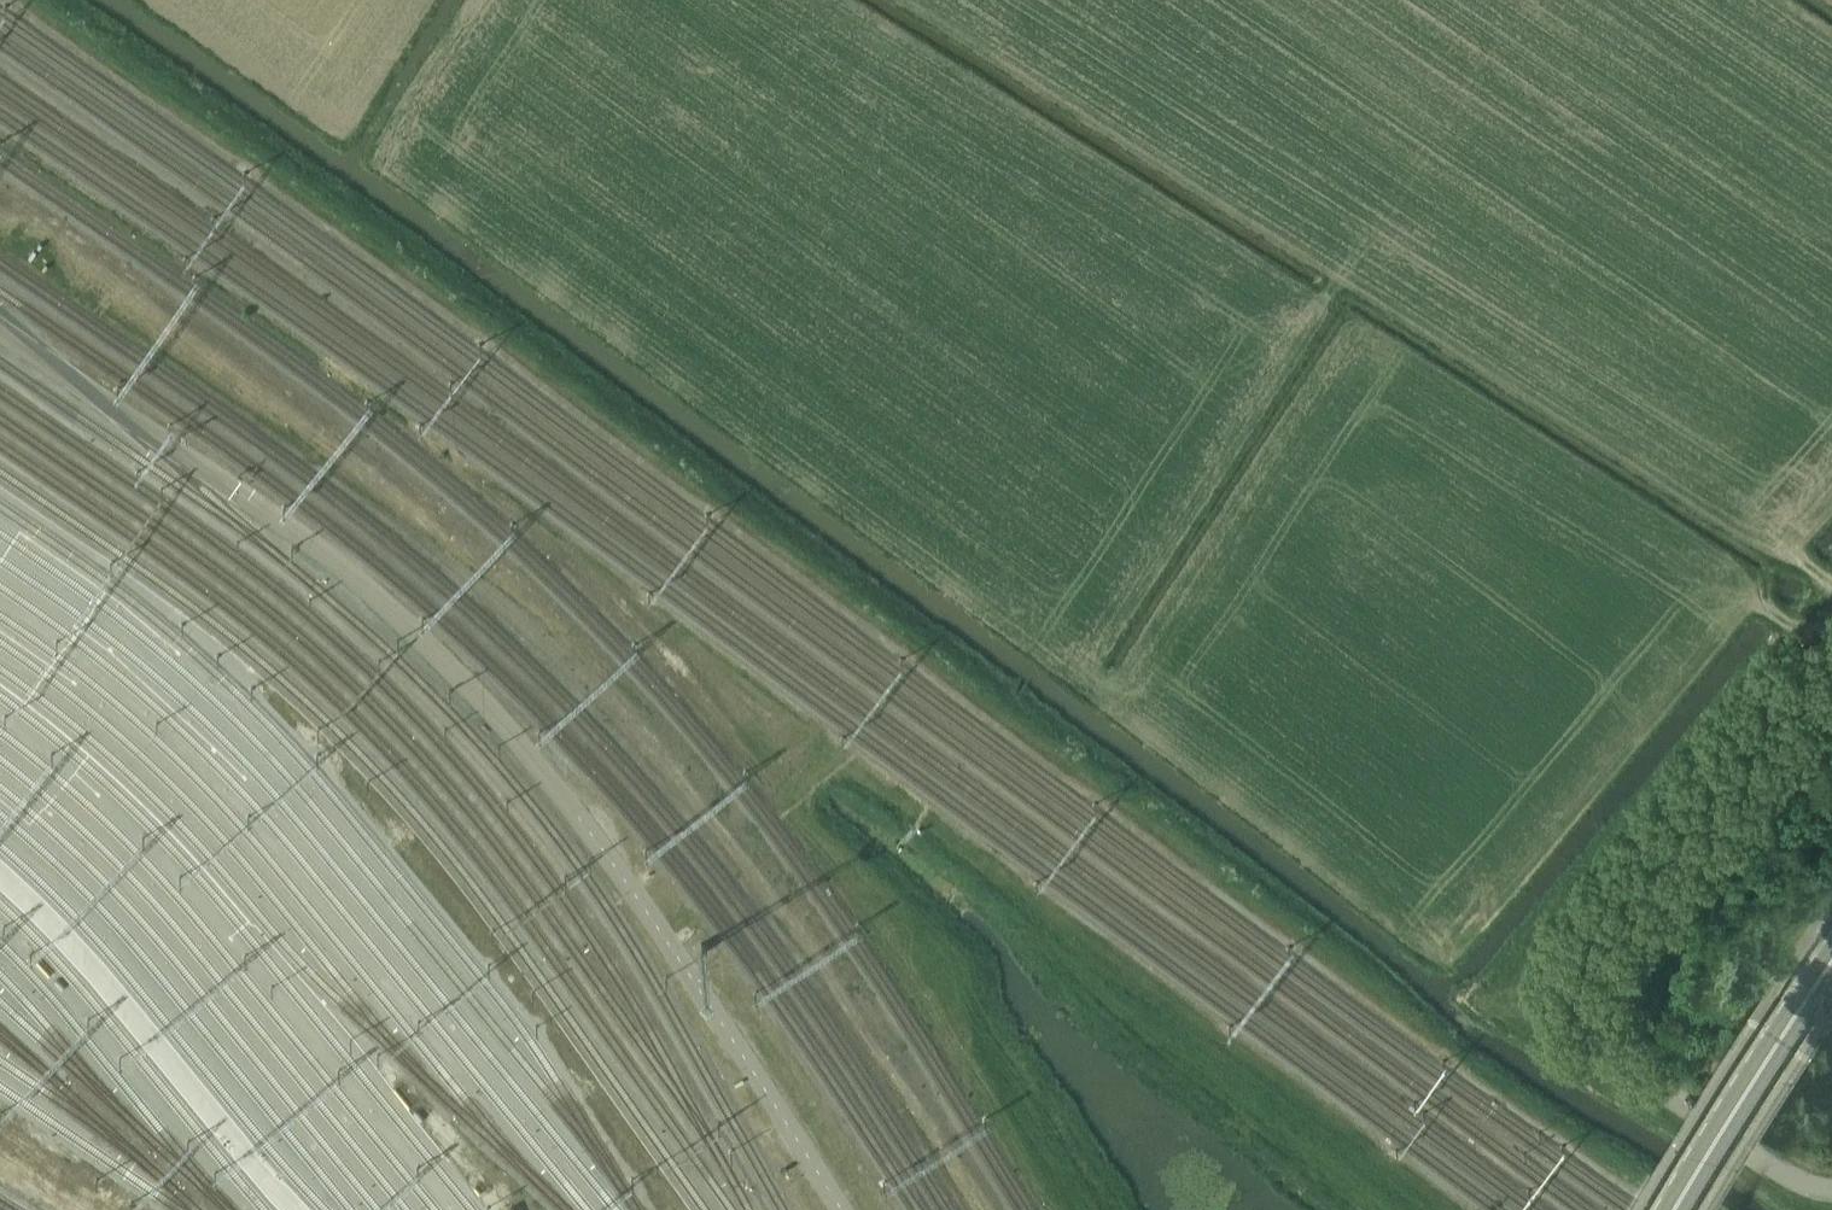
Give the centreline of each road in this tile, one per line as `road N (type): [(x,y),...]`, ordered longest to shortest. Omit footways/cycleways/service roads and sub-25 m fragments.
road 1 (unclassified): [(1807,1182),(1588,1040),(1571,1009),(1568,959),(1581,931),(1831,634)]
road 2 (secondary): [(1675,1209),(1831,960)]

